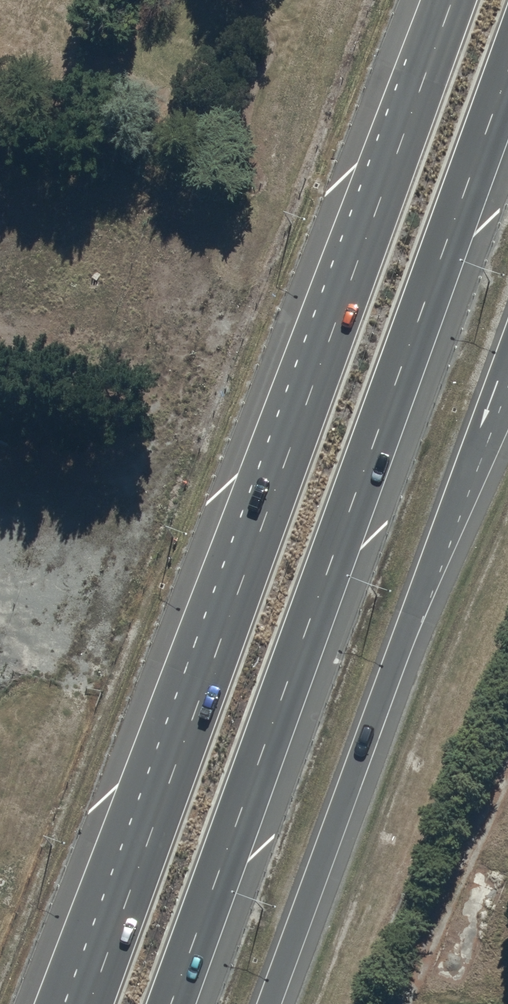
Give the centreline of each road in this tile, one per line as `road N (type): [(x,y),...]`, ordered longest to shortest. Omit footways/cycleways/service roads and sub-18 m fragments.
road 1 (trunk): [(89,1003),(453,0)]
road 2 (trunk): [(507,83),(175,1003)]
road 3 (trunk): [(507,377),(269,1003)]

